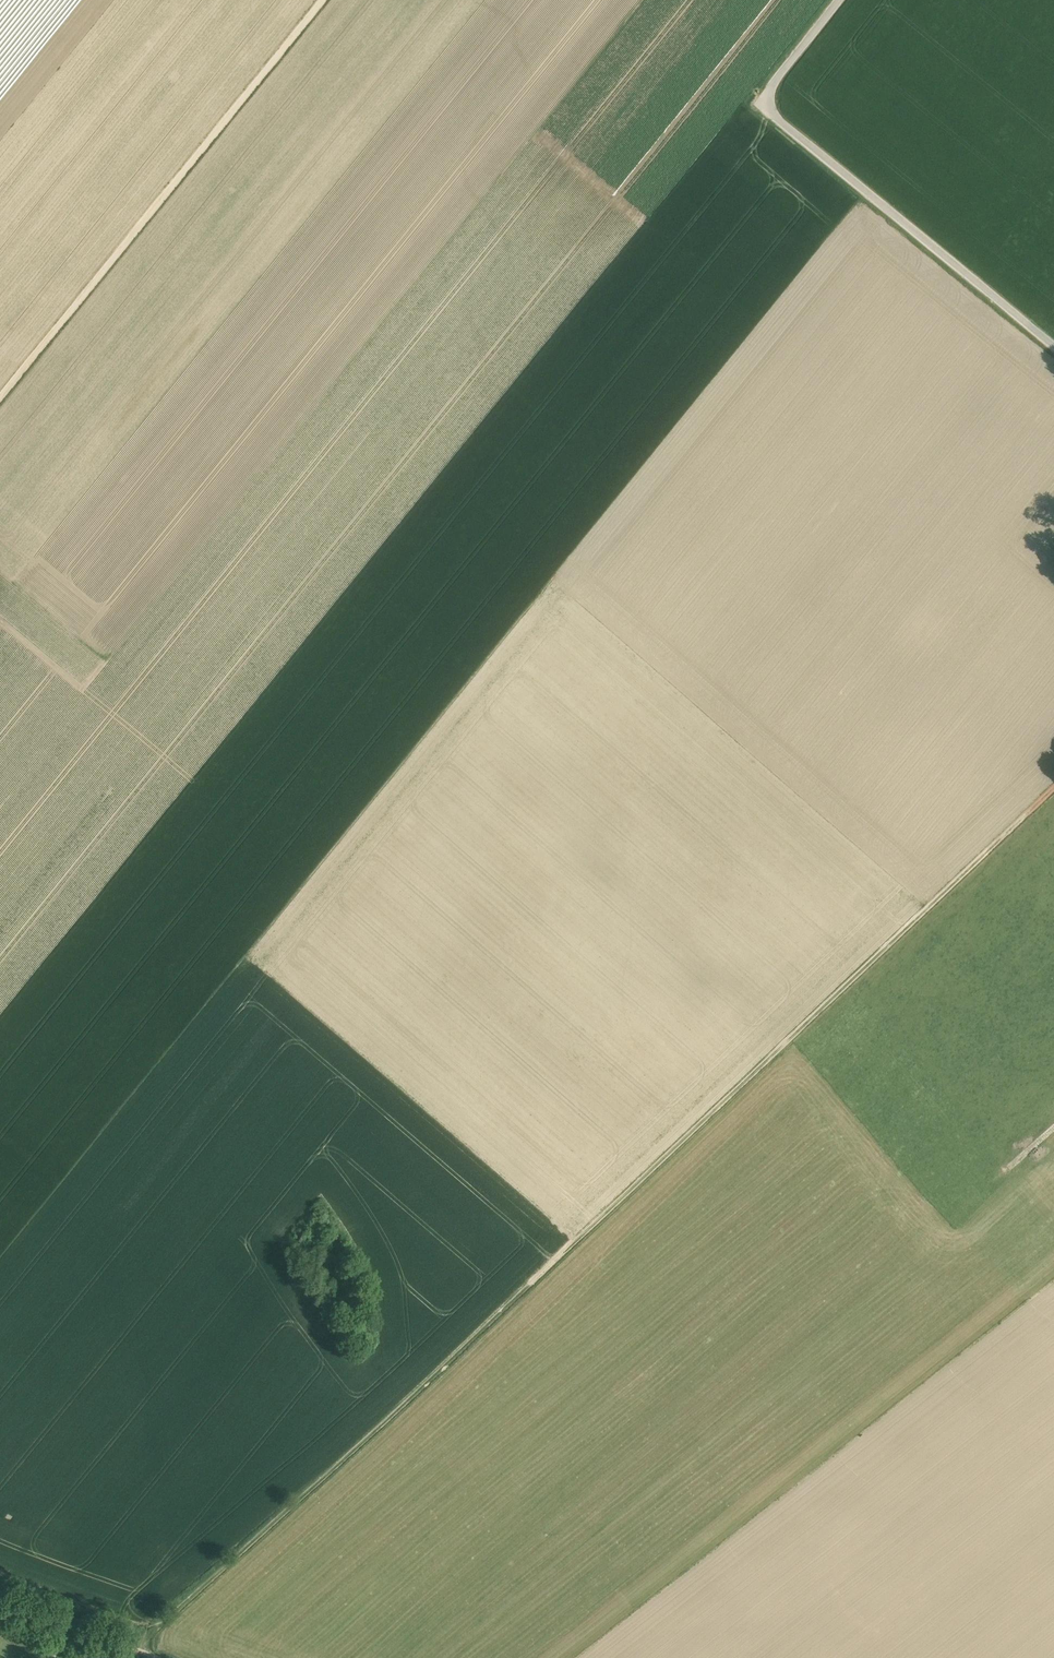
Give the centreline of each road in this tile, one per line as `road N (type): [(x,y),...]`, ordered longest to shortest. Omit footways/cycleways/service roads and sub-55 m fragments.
road 1 (track): [(130,1647),(368,1433),(1053,786)]
road 2 (track): [(0,401),(322,0)]
road 3 (unclassified): [(1053,348),(767,112),(767,96),(841,0)]

